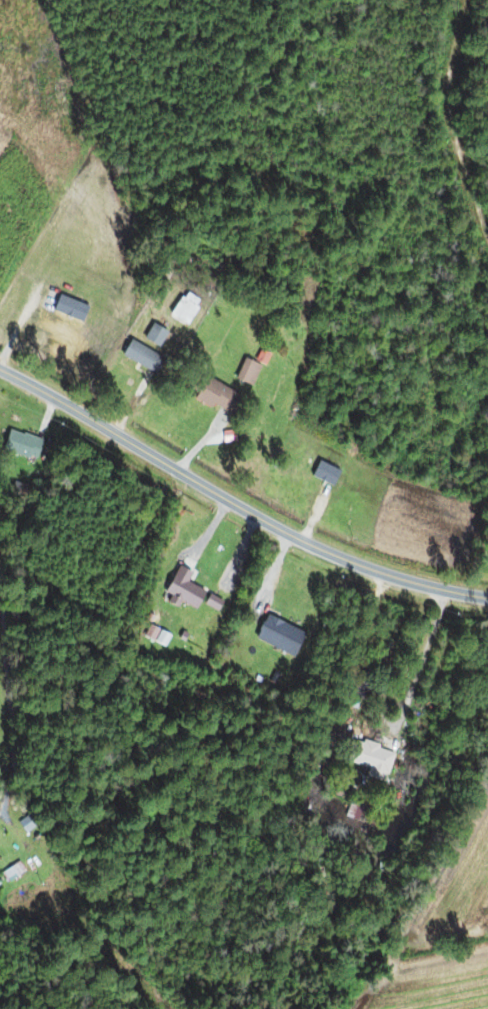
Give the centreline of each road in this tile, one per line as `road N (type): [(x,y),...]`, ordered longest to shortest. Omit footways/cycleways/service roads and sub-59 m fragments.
road 1 (residential): [(487,597),(442,589),(343,545),(0,362)]
road 2 (residential): [(0,571),(15,753)]

